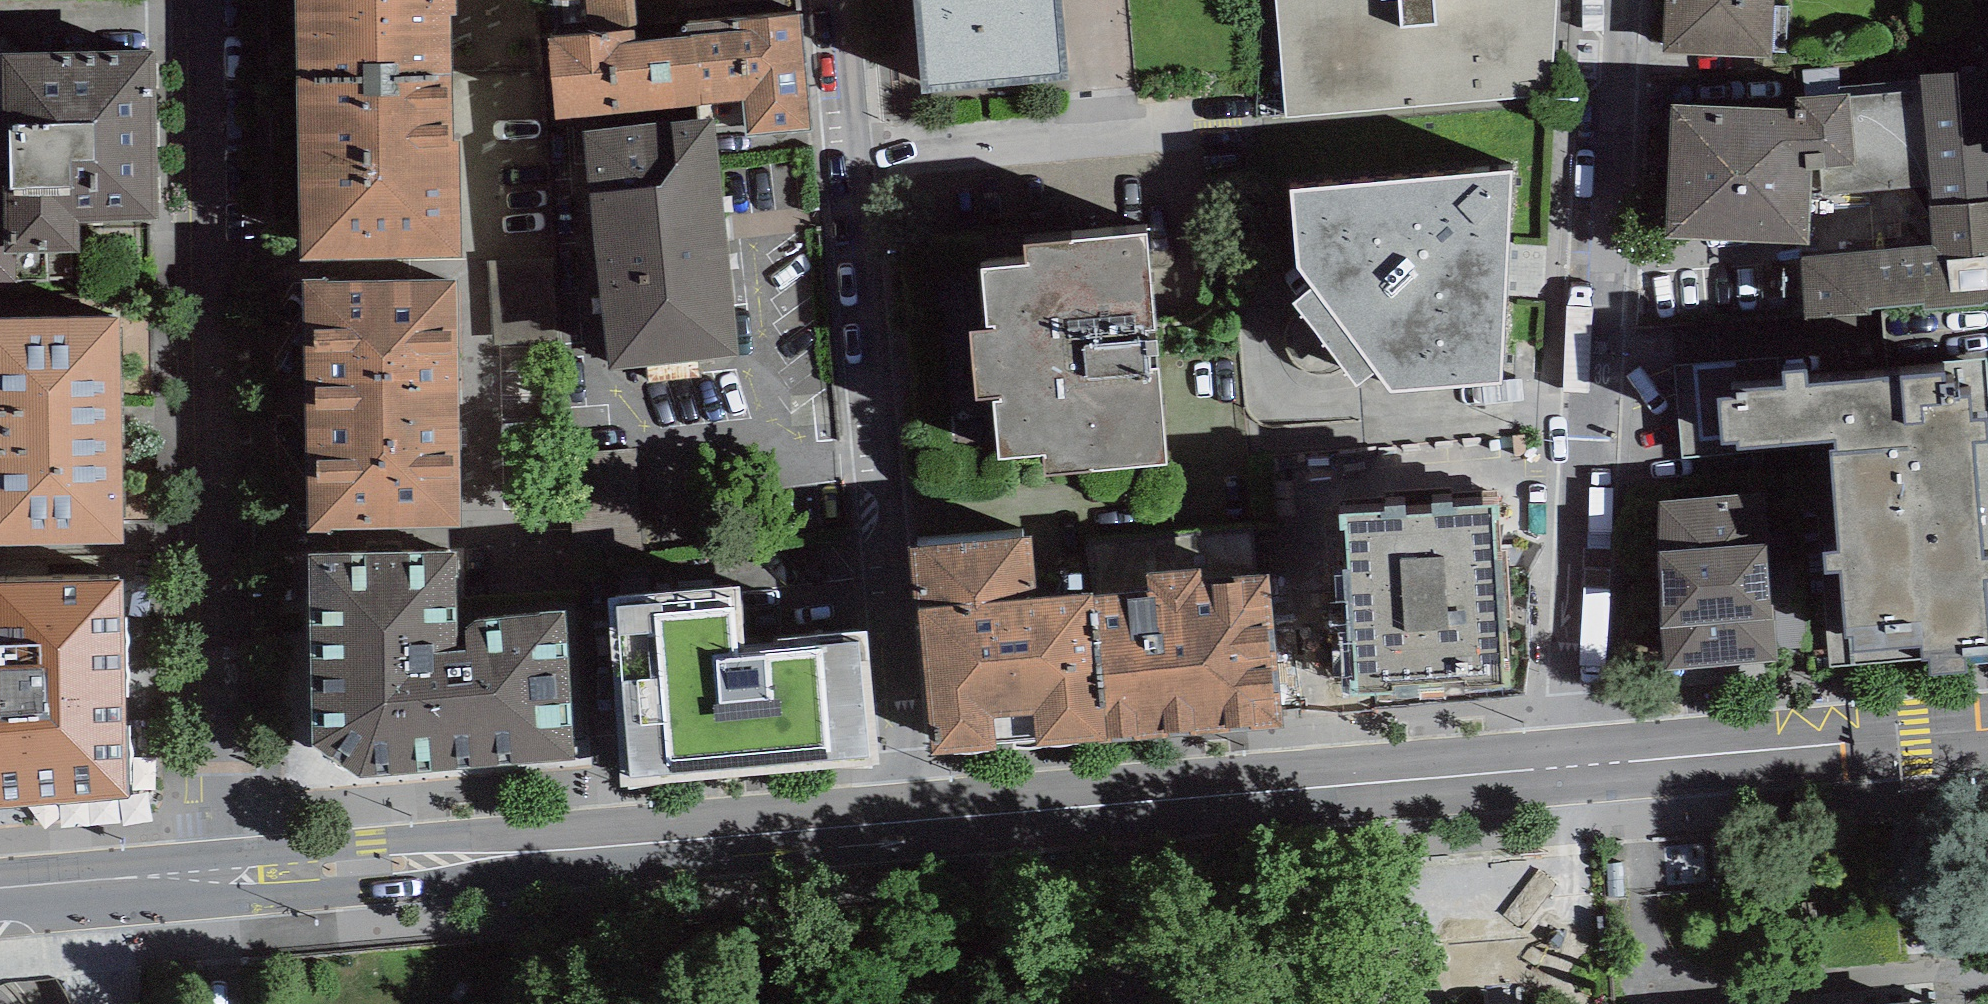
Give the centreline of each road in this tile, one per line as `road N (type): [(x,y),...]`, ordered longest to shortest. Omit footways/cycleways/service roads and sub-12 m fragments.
road 1 (residential): [(207,880),(213,0)]
road 2 (residential): [(909,820),(837,0)]
road 3 (residential): [(1615,0),(1574,765)]
road 4 (secondary): [(207,880),(909,820)]
road 5 (secondary): [(909,820),(1574,765)]
road 6 (secondary): [(1574,765),(1987,737)]
road 7 (secondary): [(0,902),(207,880)]

